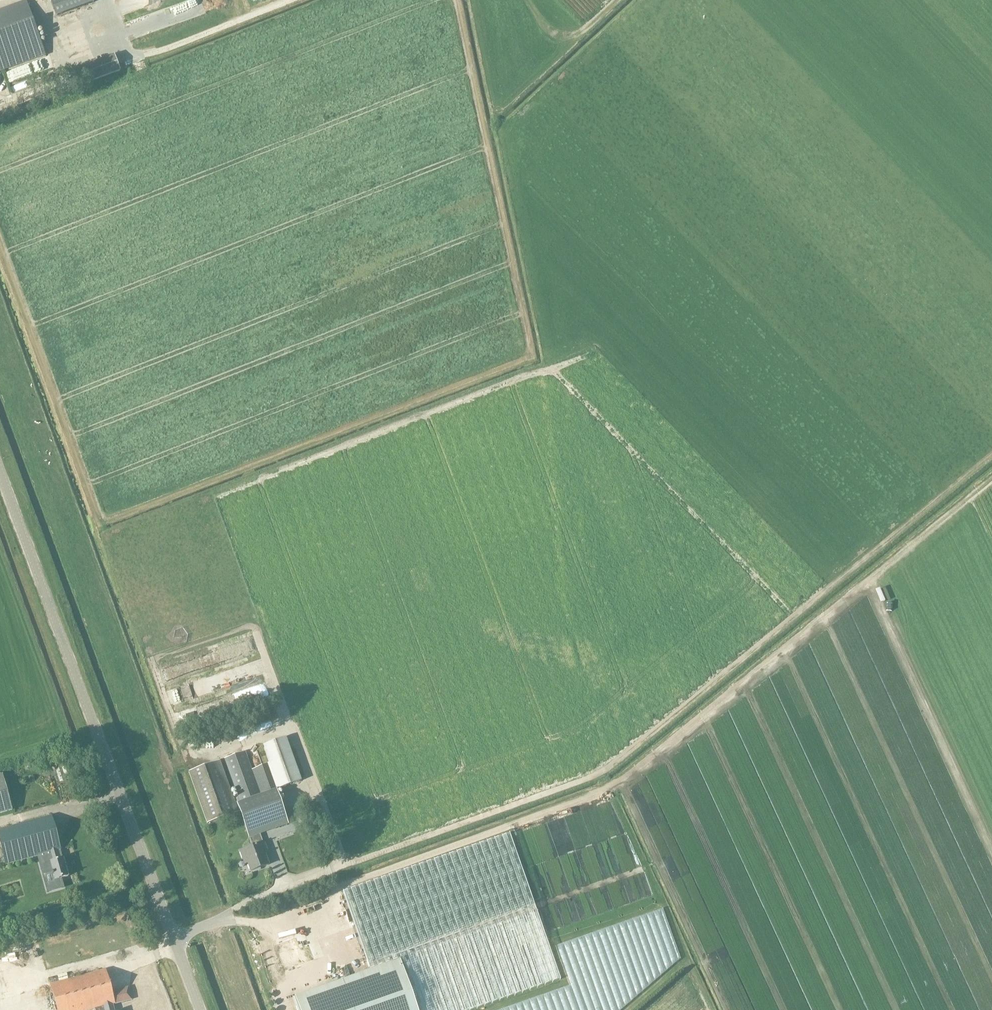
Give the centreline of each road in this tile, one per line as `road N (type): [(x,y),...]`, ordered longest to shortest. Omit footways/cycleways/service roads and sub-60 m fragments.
road 1 (secondary): [(199,1009),(0,473)]

